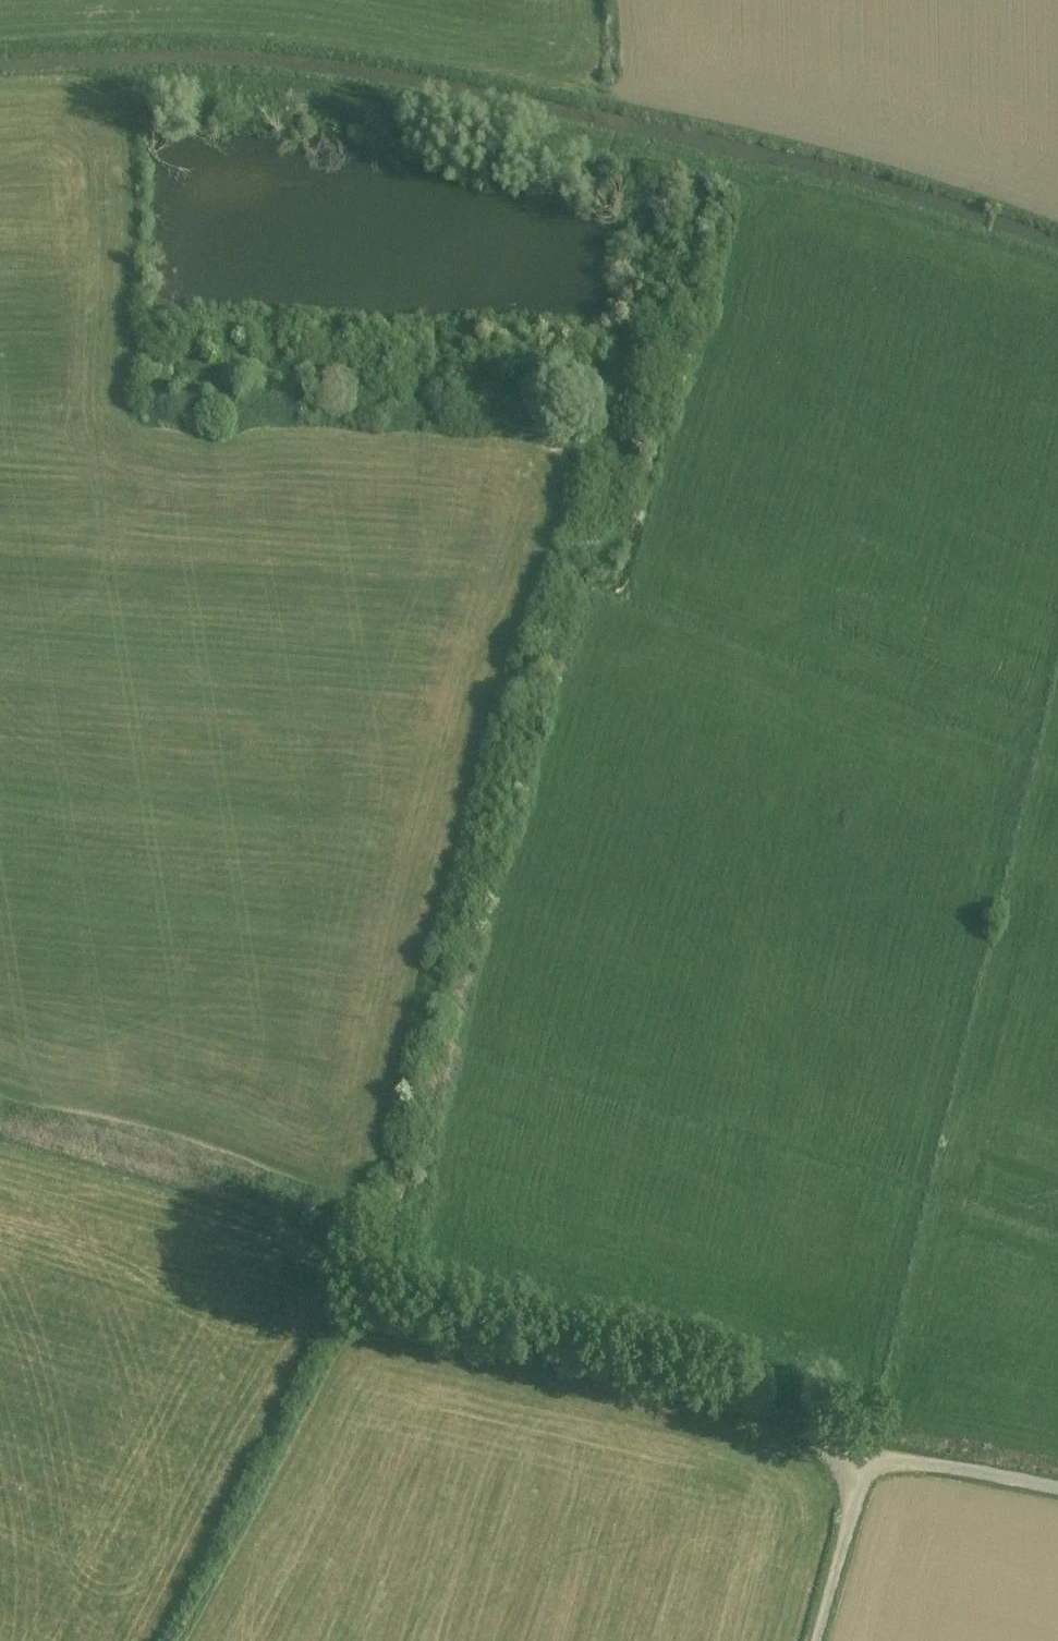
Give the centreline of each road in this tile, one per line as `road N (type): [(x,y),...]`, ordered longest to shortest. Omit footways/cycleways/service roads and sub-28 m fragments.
road 1 (track): [(863,1461),(892,1452),(1057,1488)]
road 2 (track): [(863,1461),(815,1640)]

